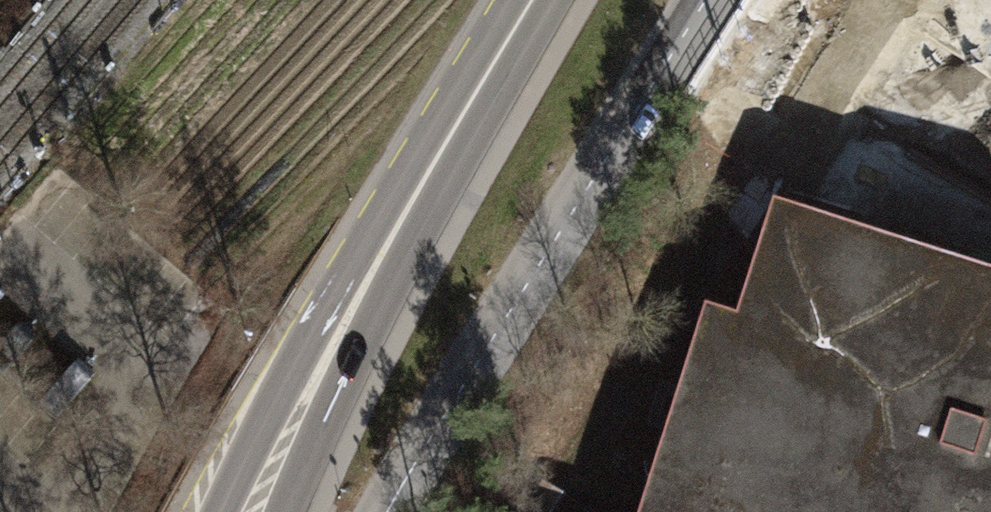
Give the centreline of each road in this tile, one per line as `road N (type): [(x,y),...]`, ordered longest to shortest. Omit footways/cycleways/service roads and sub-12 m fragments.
road 1 (residential): [(387,511),(707,0)]
road 2 (primary): [(530,0),(409,157),(220,511)]
road 3 (primary): [(283,511),(546,0)]

